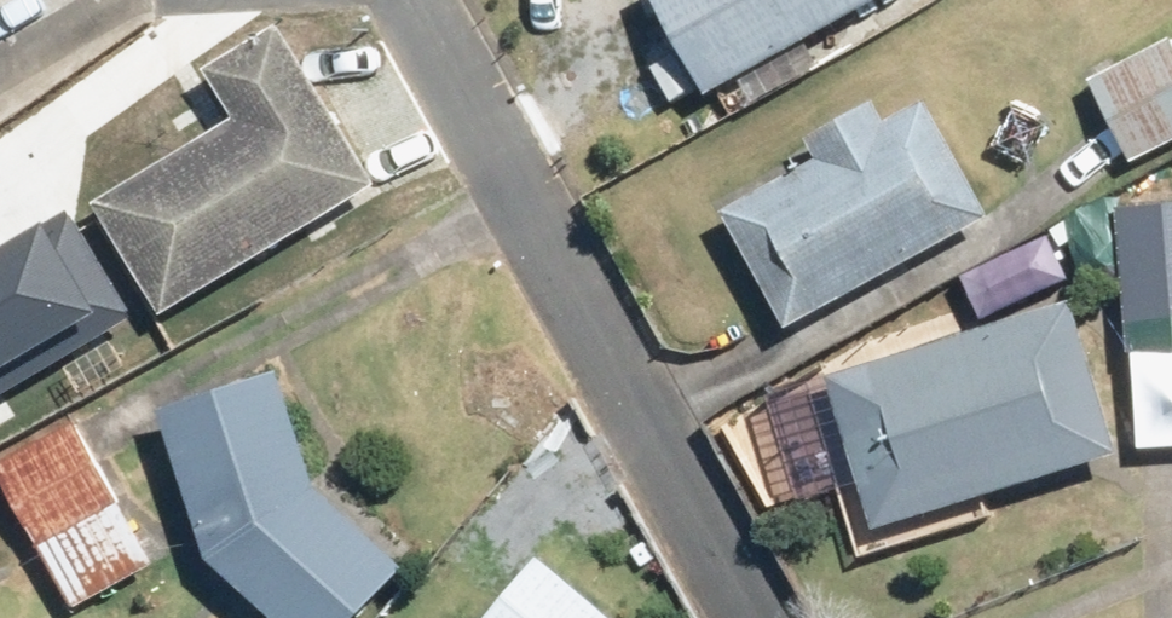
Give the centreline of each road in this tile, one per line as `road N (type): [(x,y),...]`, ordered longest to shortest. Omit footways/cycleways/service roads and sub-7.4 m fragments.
road 1 (residential): [(426,0),(752,617)]

